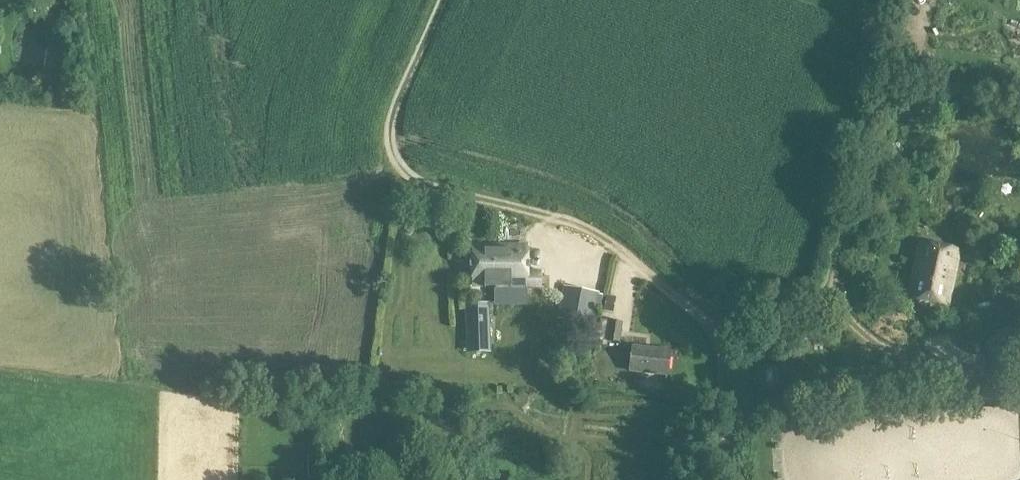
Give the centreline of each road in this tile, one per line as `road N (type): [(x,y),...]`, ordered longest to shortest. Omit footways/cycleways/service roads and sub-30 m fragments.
road 1 (unclassified): [(443,0),(391,117),(398,168),(428,187),(592,232),(710,326),(724,366),(729,479)]

